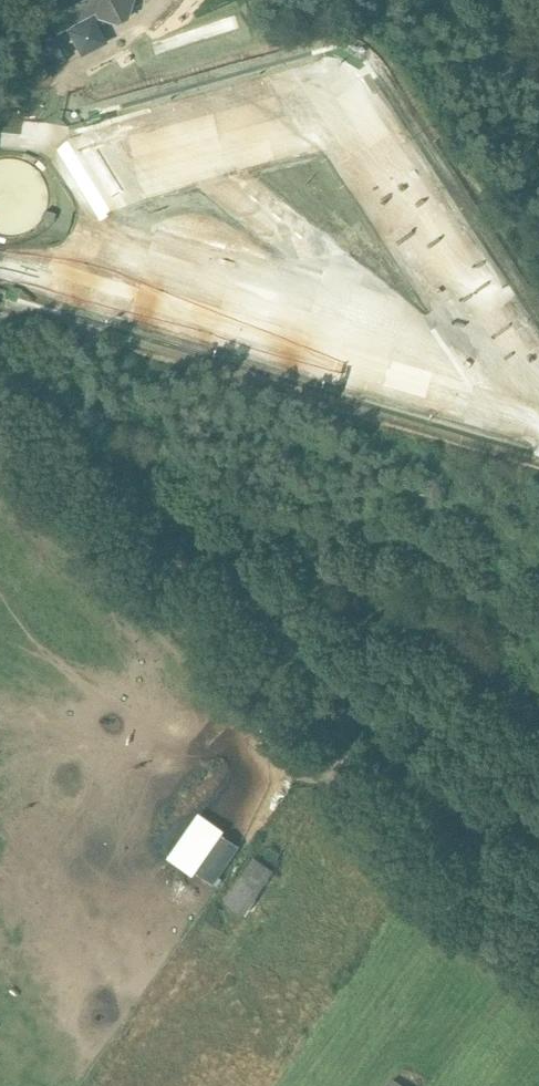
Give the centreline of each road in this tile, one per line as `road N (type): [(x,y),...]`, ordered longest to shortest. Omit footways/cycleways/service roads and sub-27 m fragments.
road 1 (track): [(538,992),(309,779)]

